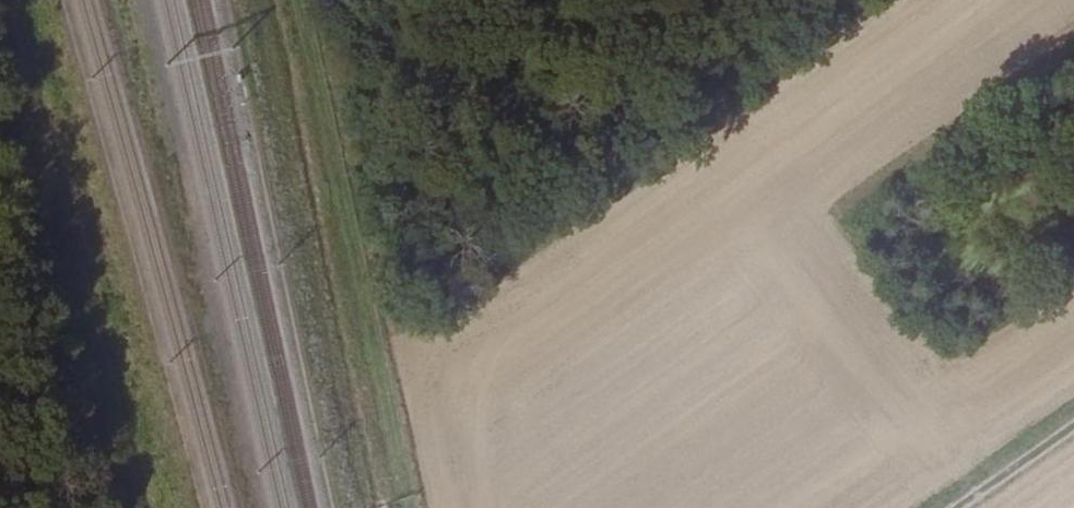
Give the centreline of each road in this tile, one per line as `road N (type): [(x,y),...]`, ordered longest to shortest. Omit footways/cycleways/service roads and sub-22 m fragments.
road 1 (track): [(1073,425),(953,507)]

